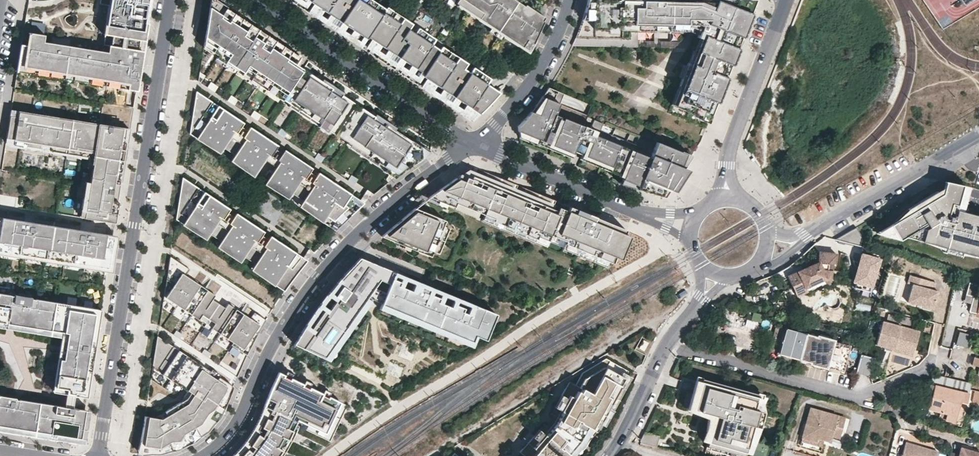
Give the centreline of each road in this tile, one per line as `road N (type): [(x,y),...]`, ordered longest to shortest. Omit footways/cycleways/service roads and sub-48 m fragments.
road 1 (residential): [(99,455),(172,0)]
road 2 (residential): [(481,144),(318,277),(272,344),(237,425),(205,455)]
road 3 (residential): [(929,368),(859,397),(667,344)]
road 4 (residential): [(481,144),(255,0)]
road 5 (residential): [(784,0),(733,138),(726,199)]
road 6 (residential): [(813,230),(978,133)]
road 7 (residential): [(481,144),(651,214)]
road 8 (residential): [(481,144),(544,59),(569,0)]
road 9 (residential): [(612,455),(667,344)]

